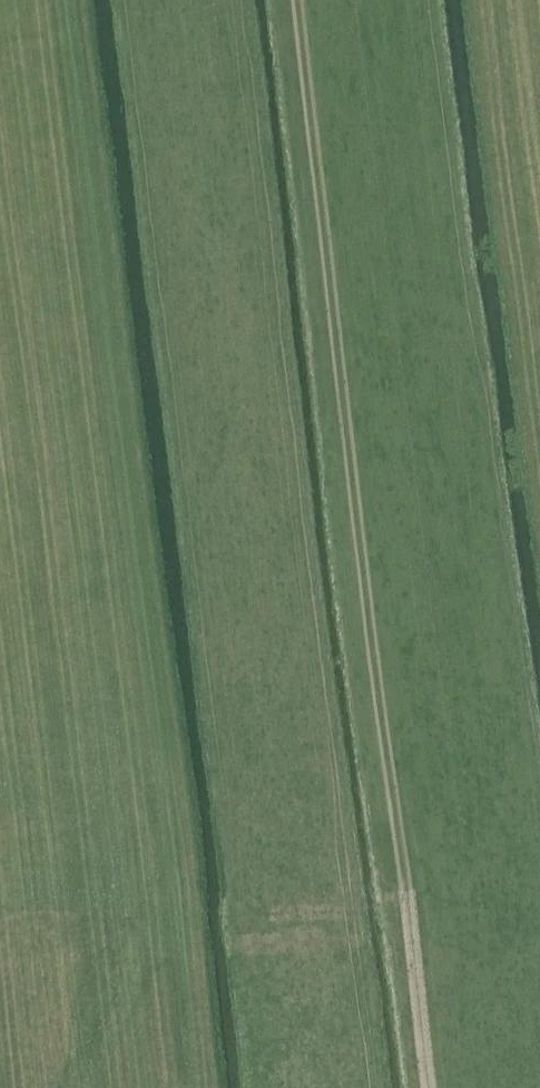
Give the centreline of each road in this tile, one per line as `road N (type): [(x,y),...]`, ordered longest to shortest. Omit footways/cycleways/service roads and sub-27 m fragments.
road 1 (track): [(408,915),(297,0)]
road 2 (track): [(425,1087),(408,915),(190,912)]

